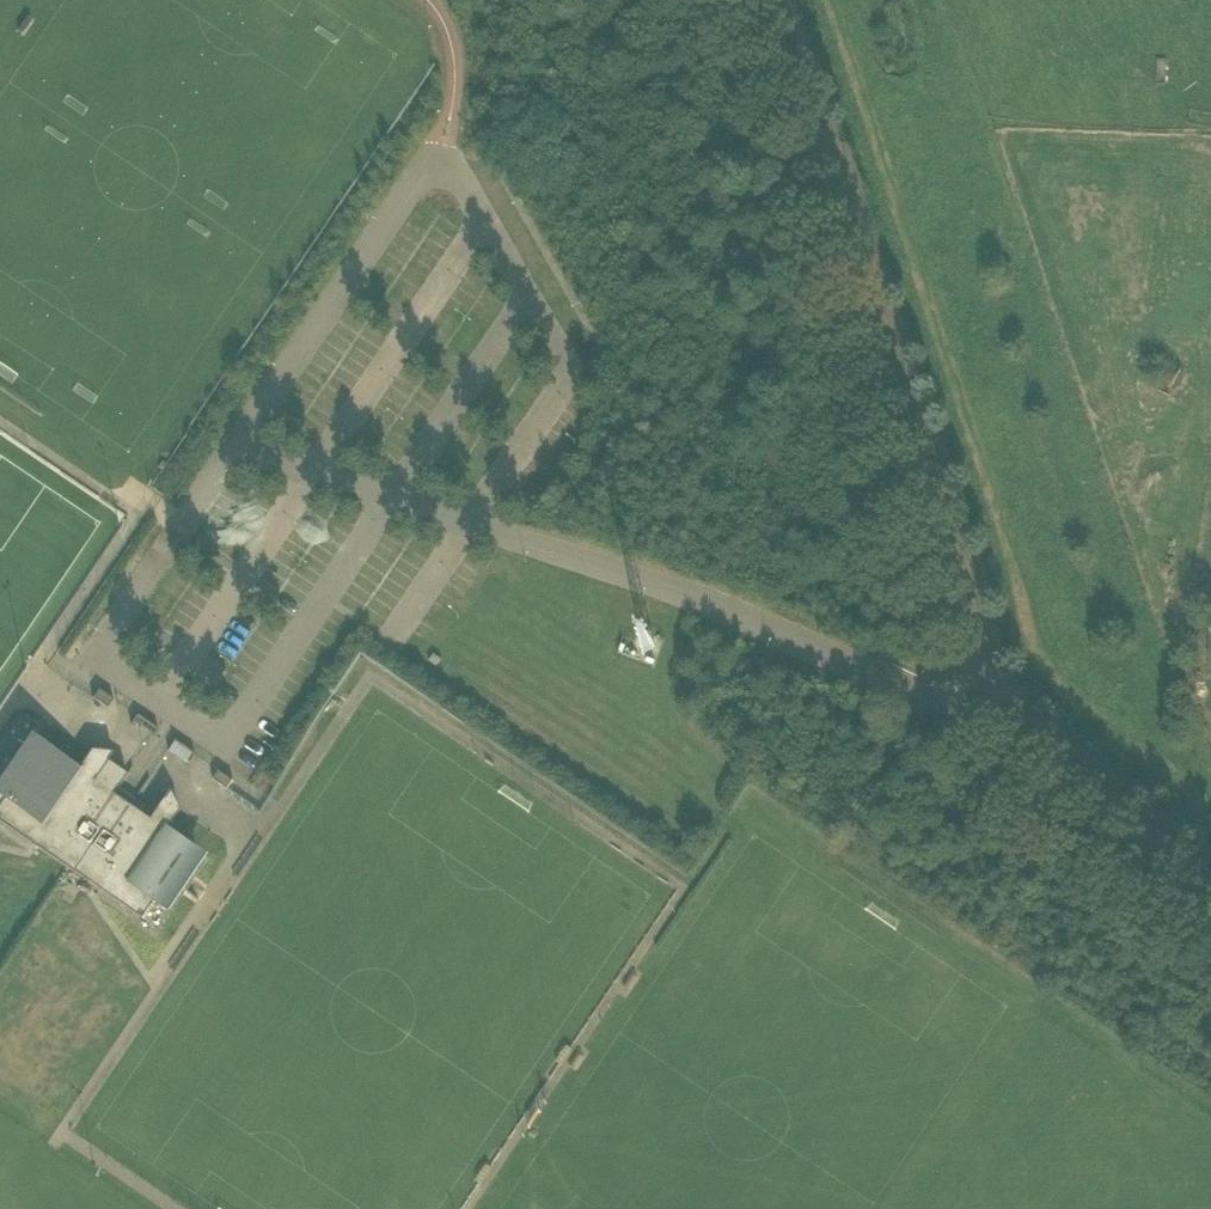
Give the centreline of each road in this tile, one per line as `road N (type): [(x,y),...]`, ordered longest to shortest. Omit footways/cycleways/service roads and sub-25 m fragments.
road 1 (unclassified): [(1210,888),(1041,746),(992,680),(766,0)]

